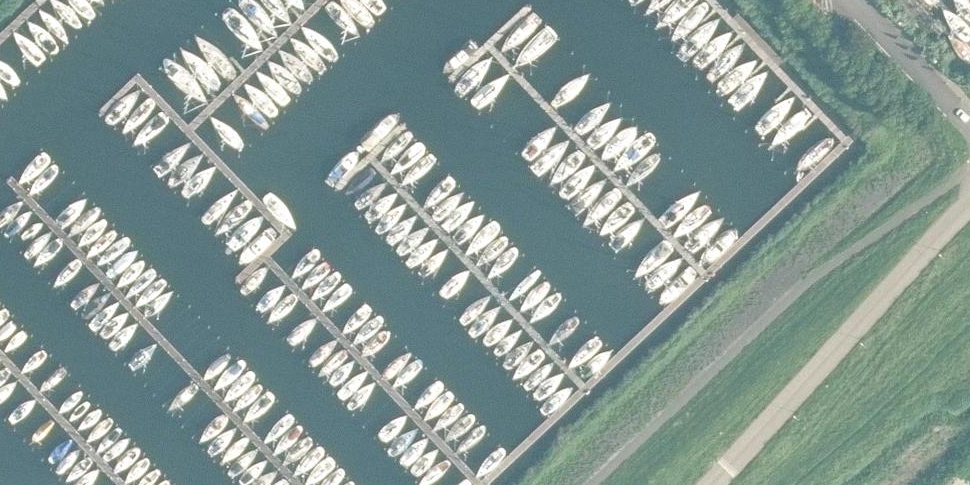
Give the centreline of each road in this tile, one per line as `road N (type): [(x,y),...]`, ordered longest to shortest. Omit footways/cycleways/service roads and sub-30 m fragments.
road 1 (tertiary): [(732,484),(969,229)]

